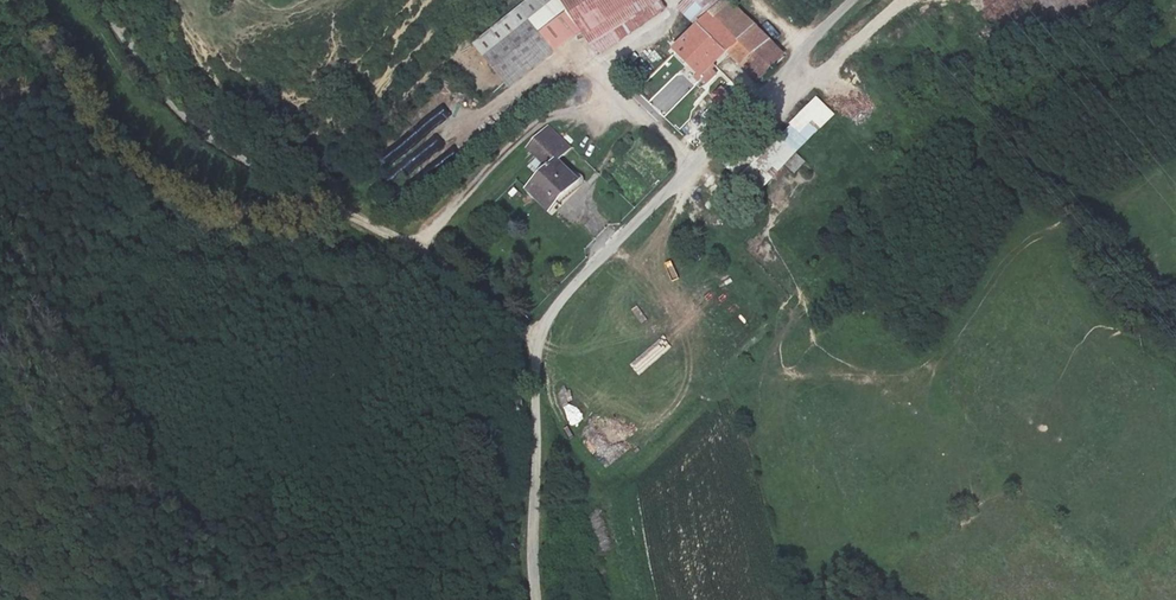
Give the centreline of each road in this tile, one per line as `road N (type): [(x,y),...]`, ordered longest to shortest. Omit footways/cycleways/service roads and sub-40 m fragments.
road 1 (unclassified): [(851,0),(543,326),(536,360),(537,599)]
road 2 (track): [(102,0),(198,124),(410,243),(420,243),(549,116),(625,102)]

